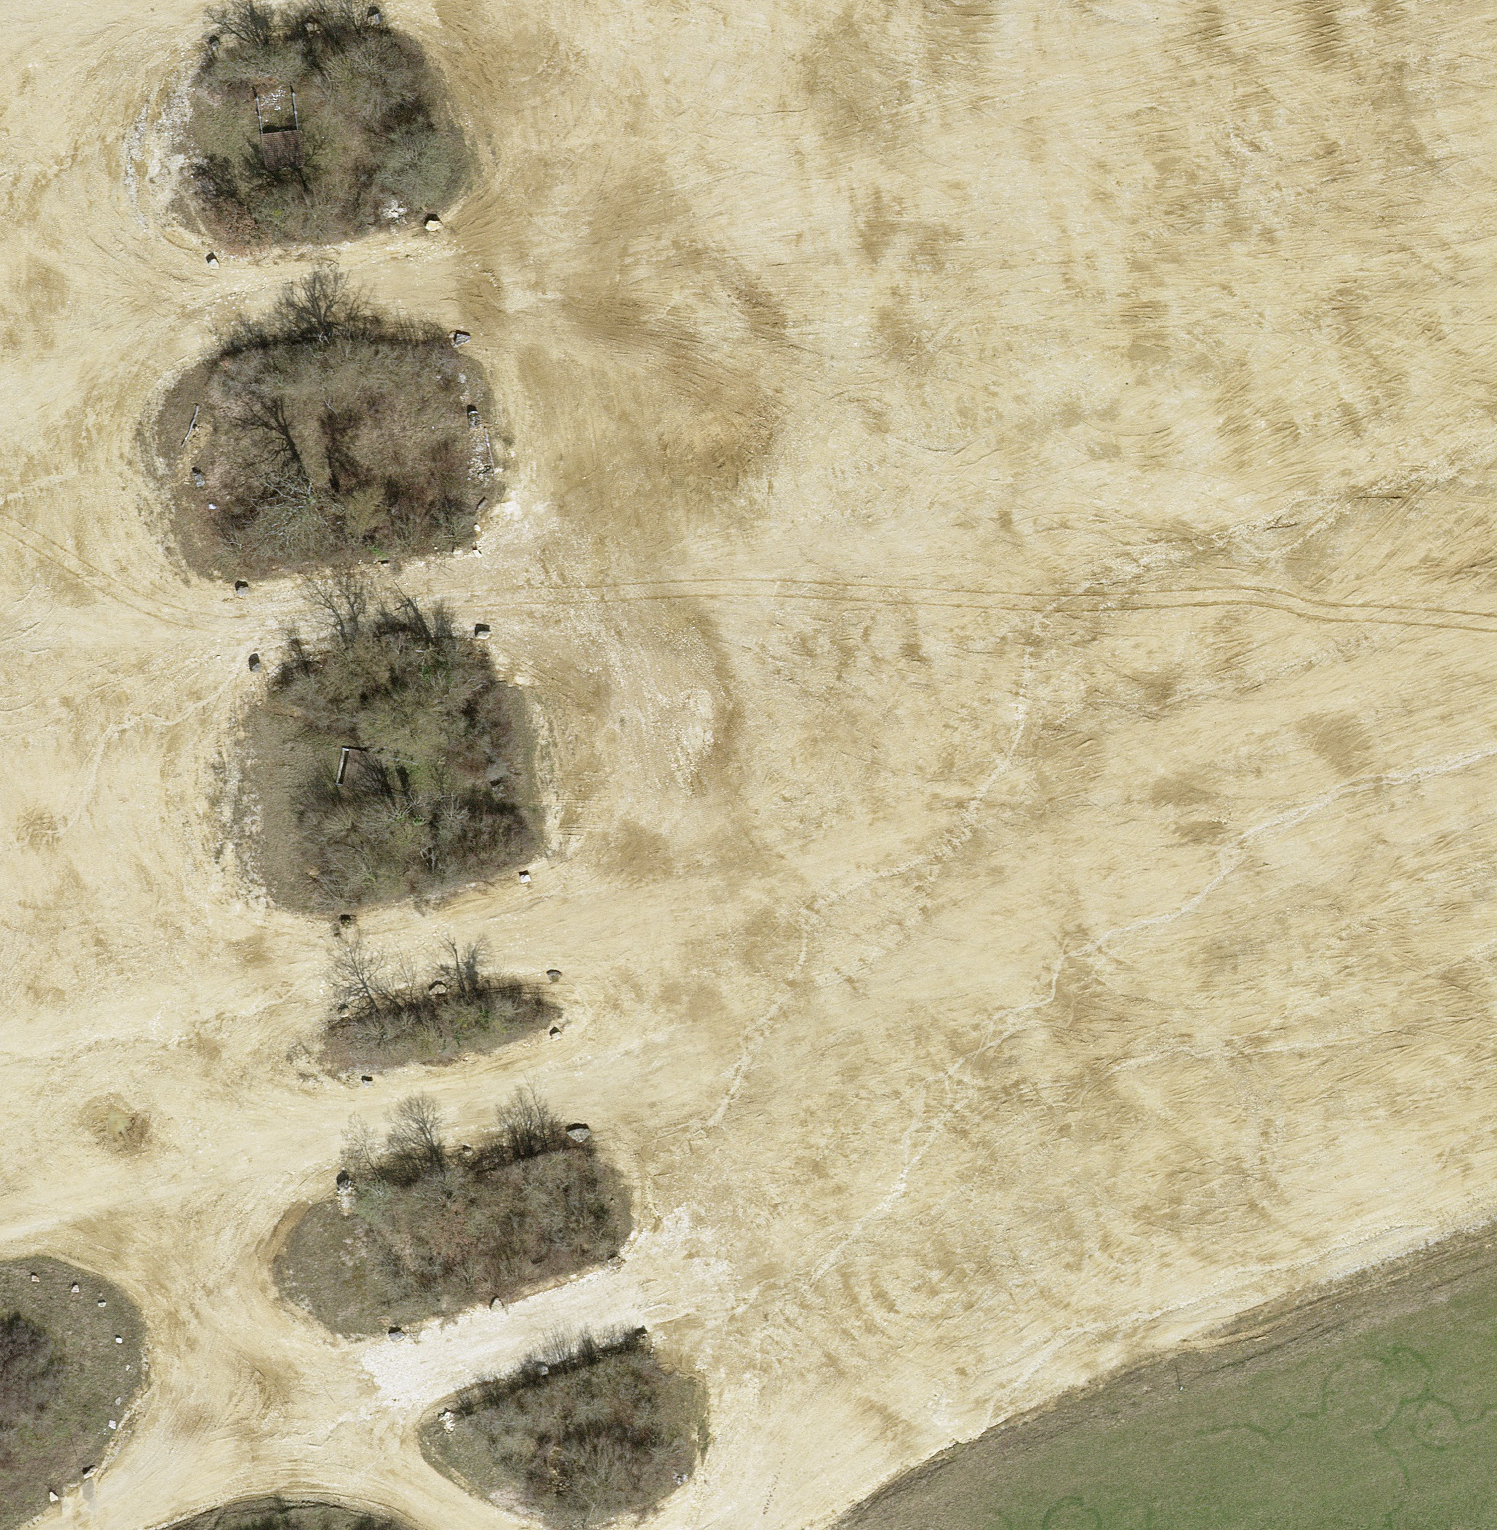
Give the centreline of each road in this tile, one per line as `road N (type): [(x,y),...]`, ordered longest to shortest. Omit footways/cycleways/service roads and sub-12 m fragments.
road 1 (track): [(1496,857),(165,1172),(114,1033),(0,1055)]
road 2 (track): [(1496,67),(0,336)]
road 3 (track): [(1496,222),(517,574),(51,634)]
road 4 (track): [(1496,685),(274,972),(114,1033)]
road 5 (track): [(1496,878),(690,1276),(284,1414)]
road 6 (track): [(1496,1107),(738,1529)]
road 7 (track): [(0,635),(51,634),(114,1033)]
road 8 (track): [(0,1223),(165,1172),(284,1414)]
road 9 (track): [(84,1529),(284,1414)]
road 10 (track): [(0,414),(51,634)]
road 11 (track): [(284,1414),(477,1529)]

